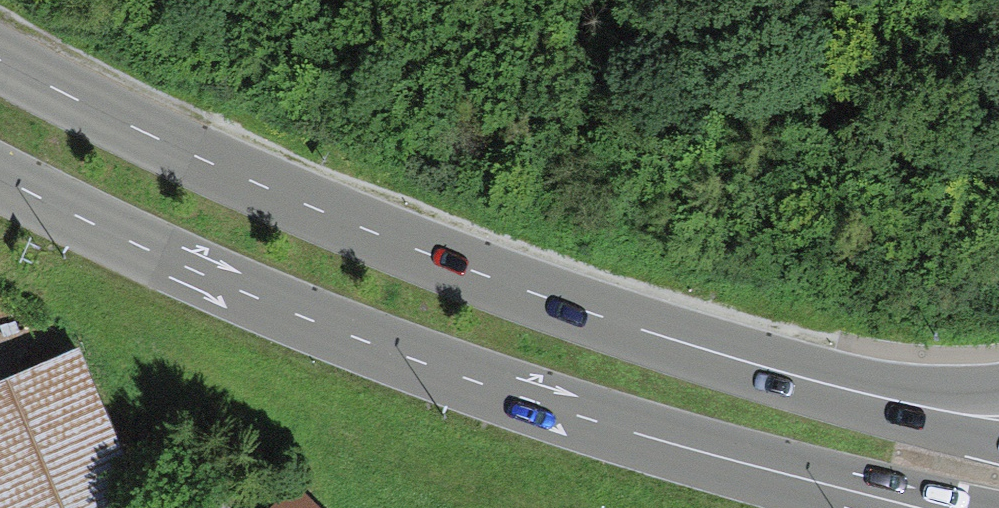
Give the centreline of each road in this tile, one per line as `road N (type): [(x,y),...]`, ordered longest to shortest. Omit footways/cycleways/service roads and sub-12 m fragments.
road 1 (secondary): [(591,314),(310,208),(0,61)]
road 2 (secondary): [(409,357),(501,374),(700,436),(985,507)]
road 3 (secondary): [(409,357),(476,398),(850,507)]
road 4 (secondary): [(0,179),(139,246),(409,357)]
road 5 (secondary): [(998,448),(617,345),(591,314)]
road 6 (secondary): [(998,389),(907,384),(817,366),(634,309),(591,314)]

